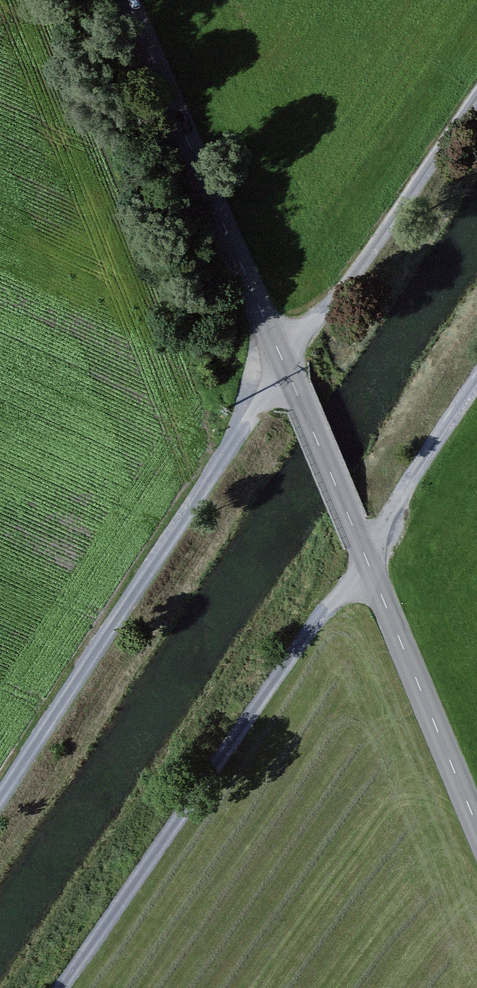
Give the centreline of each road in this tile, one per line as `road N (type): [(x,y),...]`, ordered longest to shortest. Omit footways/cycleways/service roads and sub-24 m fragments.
road 1 (tertiary): [(129,0),(476,826)]
road 2 (track): [(476,97),(329,309),(282,360),(0,810)]
road 3 (track): [(476,381),(366,558),(60,987)]

